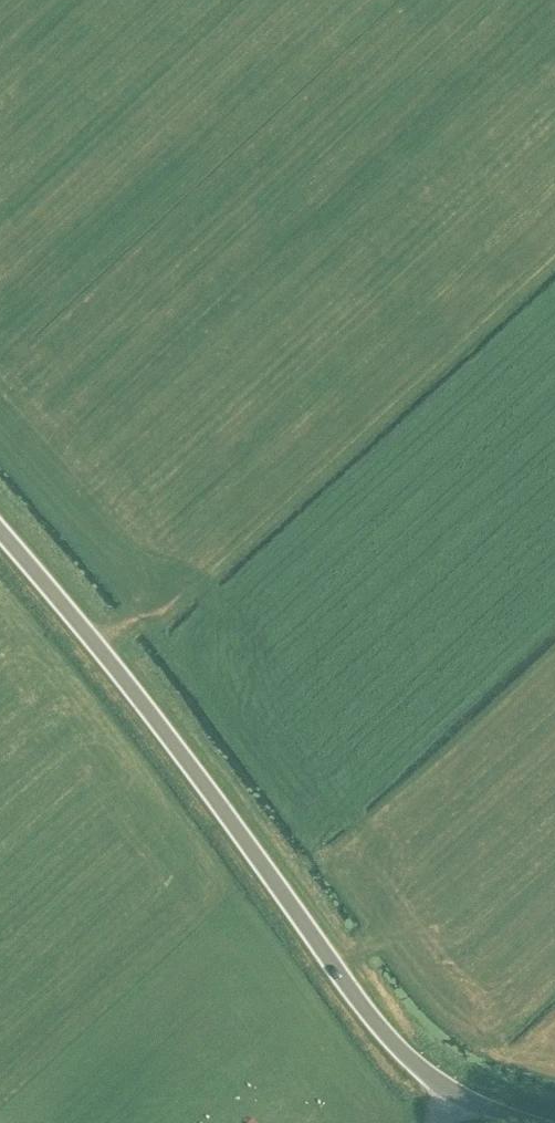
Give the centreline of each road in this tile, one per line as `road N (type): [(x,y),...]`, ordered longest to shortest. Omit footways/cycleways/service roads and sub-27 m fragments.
road 1 (tertiary): [(533,1122),(464,1098),(391,1041),(225,807),(0,531)]

